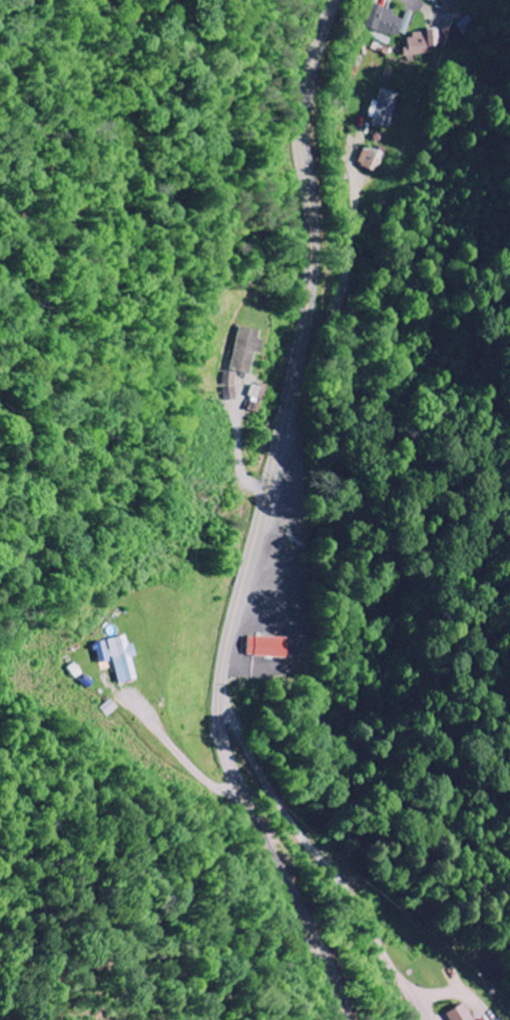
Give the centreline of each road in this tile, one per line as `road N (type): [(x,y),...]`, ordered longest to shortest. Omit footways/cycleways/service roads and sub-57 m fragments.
road 1 (secondary): [(335,0),(304,111),(312,252),(306,317),(228,654),(223,715),(249,814),(343,1019)]
road 2 (residential): [(223,692),(274,795),(347,886),(425,1019)]
road 3 (residential): [(285,419),(341,298),(356,207),(354,158)]

